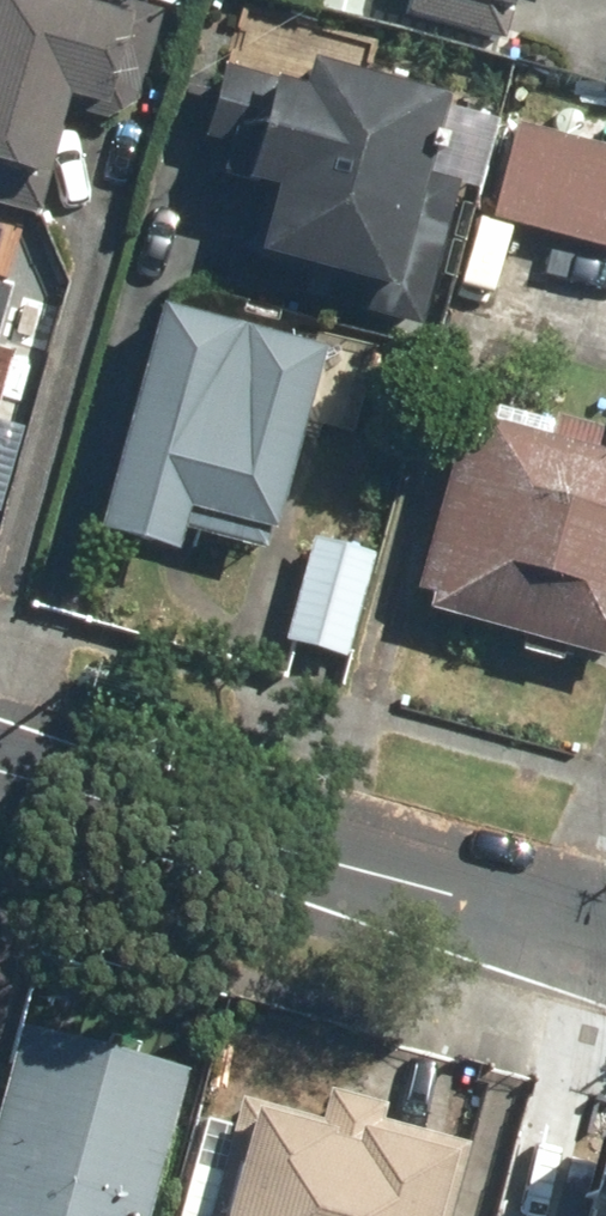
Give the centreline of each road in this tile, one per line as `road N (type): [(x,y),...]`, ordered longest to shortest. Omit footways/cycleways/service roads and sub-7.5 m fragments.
road 1 (residential): [(605,939),(0,771)]

